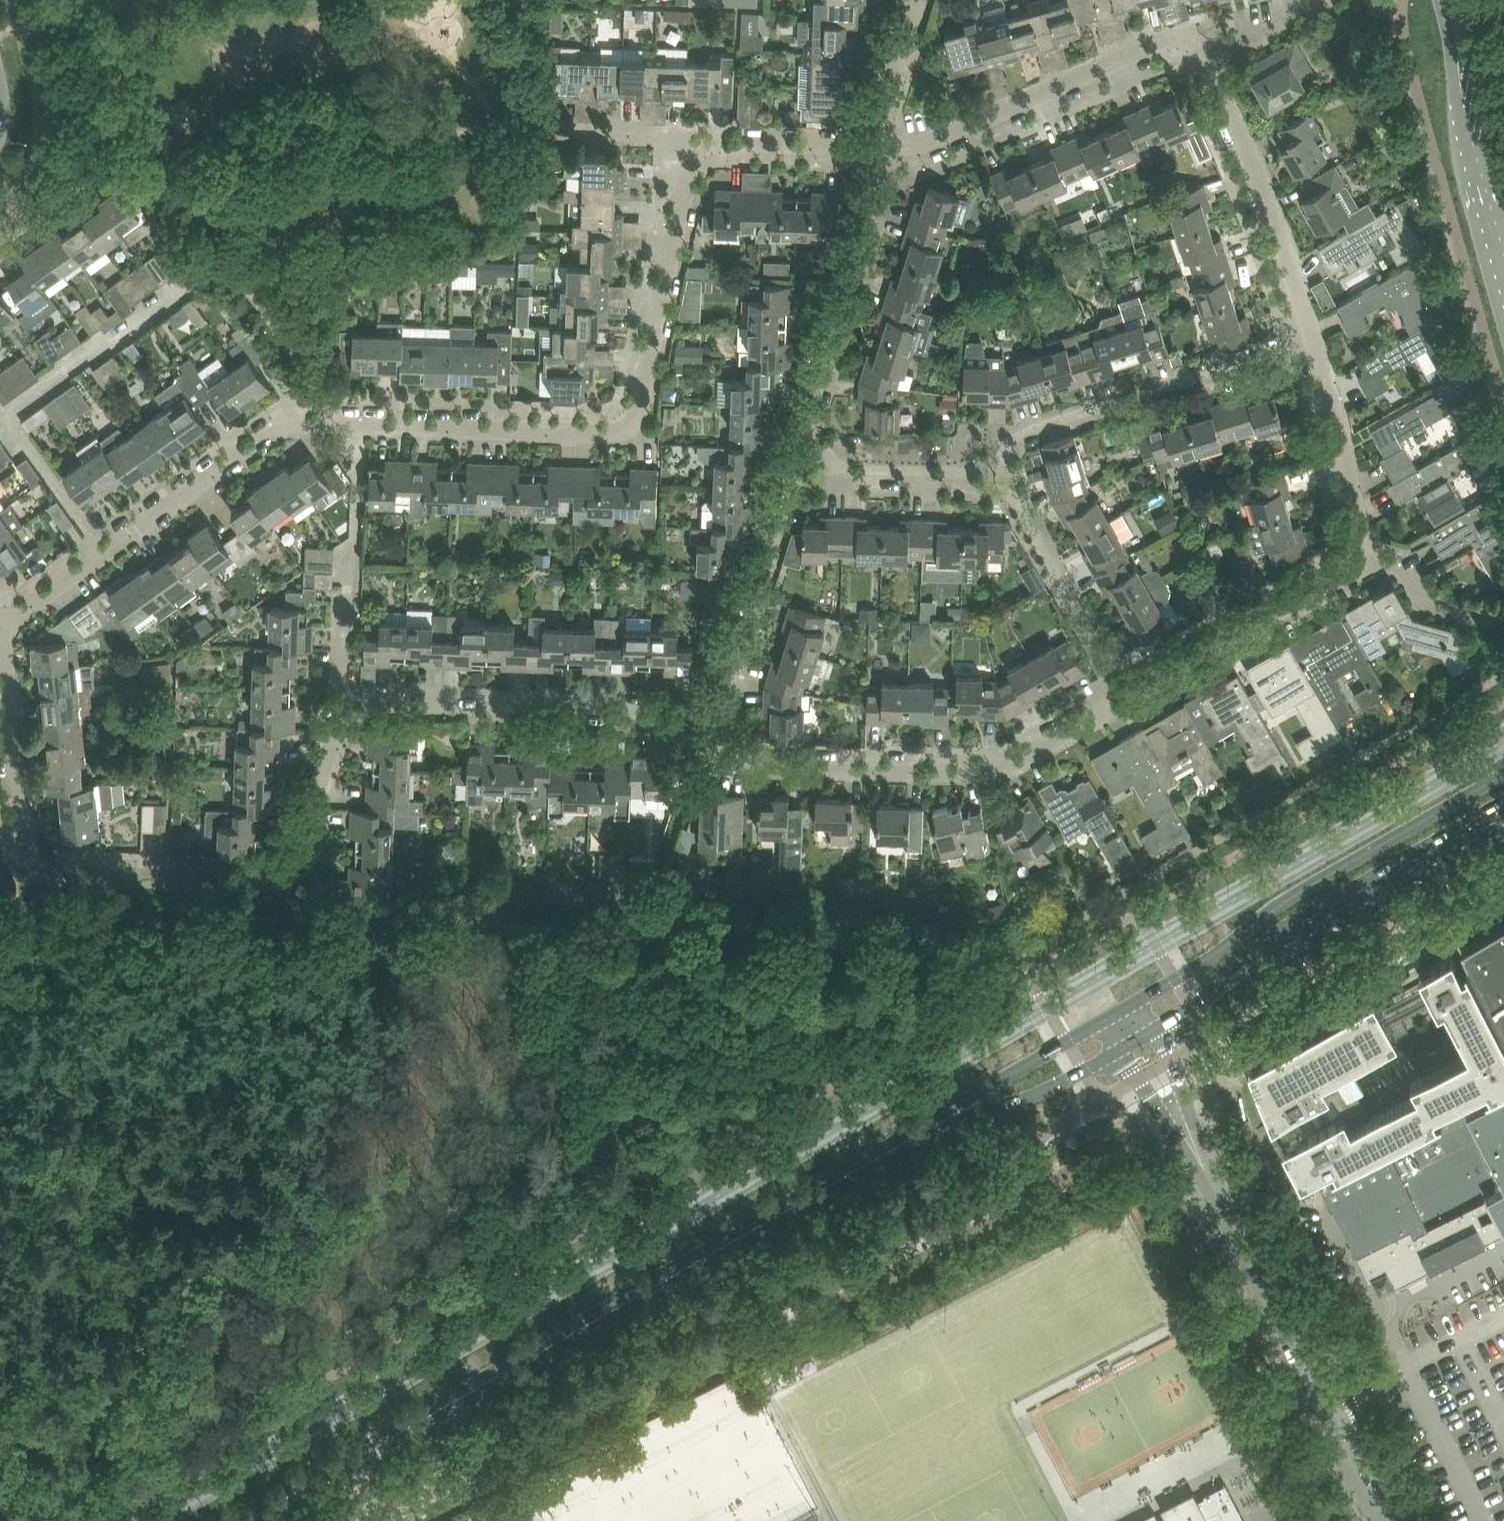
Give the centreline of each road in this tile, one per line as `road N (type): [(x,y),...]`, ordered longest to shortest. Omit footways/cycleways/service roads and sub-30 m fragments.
road 1 (secondary): [(246,1520),(934,1125)]
road 2 (track): [(0,1121),(175,1129),(324,1076),(486,1044),(612,1053),(761,1101)]
road 3 (residential): [(878,148),(715,142),(698,150),(632,426),(616,434),(359,425)]
road 4 (residential): [(4,627),(23,843),(44,871),(287,875),(349,697)]
road 5 (track): [(452,1052),(372,1242),(340,1284),(272,1327),(117,1387),(0,1410)]
road 6 (residential): [(1127,698),(1361,556),(1316,344)]
road 7 (unclassified): [(1385,1520),(1183,1124)]
road 8 (residential): [(711,752),(746,763),(986,772),(1127,698)]
road 9 (secondary): [(1503,774),(1283,899),(1139,999)]
road 10 (residential): [(359,425),(279,429),(4,627)]
road 11 (secondary): [(1156,1030),(1281,941),(1503,816)]
road 12 (residential): [(349,697),(634,709),(711,752)]
road 13 (residential): [(1207,51),(1169,40),(921,148),(896,150)]
road 14 (residential): [(1316,344),(1028,434),(1008,449)]
road 15 (residential): [(1316,344),(1207,51)]
road 16 (track): [(566,1213),(648,931)]
road 17 (residential): [(711,752),(802,474)]
road 18 (track): [(289,990),(221,980),(189,986),(131,1027),(102,1031),(22,1020)]
road 19 (residential): [(813,415),(896,150)]
road 20 (residential): [(359,425),(349,697)]
road 21 (secondary): [(1440,0),(1503,239)]
road 22 (residential): [(1127,698),(1015,501)]
road 23 (tertiary): [(0,210),(31,173),(39,124),(15,0)]
road 24 (secondary): [(934,1125),(1041,1092),(1121,1050)]
road 25 (secondary): [(1102,1020),(934,1125)]
road 26 (residential): [(878,148),(919,0)]
road 27 (track): [(517,1044),(558,1004),(637,975)]
road 28 (residential): [(970,473),(844,468)]

